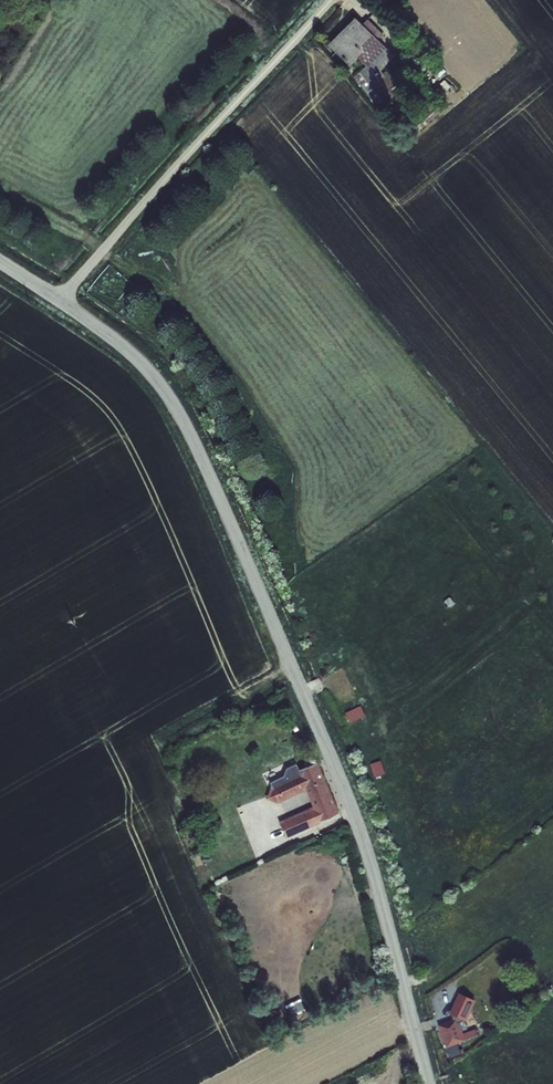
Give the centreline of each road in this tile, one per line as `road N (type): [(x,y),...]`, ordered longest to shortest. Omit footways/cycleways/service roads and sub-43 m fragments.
road 1 (tertiary): [(58,299),(154,378),(188,426),(355,815),(428,1083)]
road 2 (unclassified): [(58,299),(331,0)]

